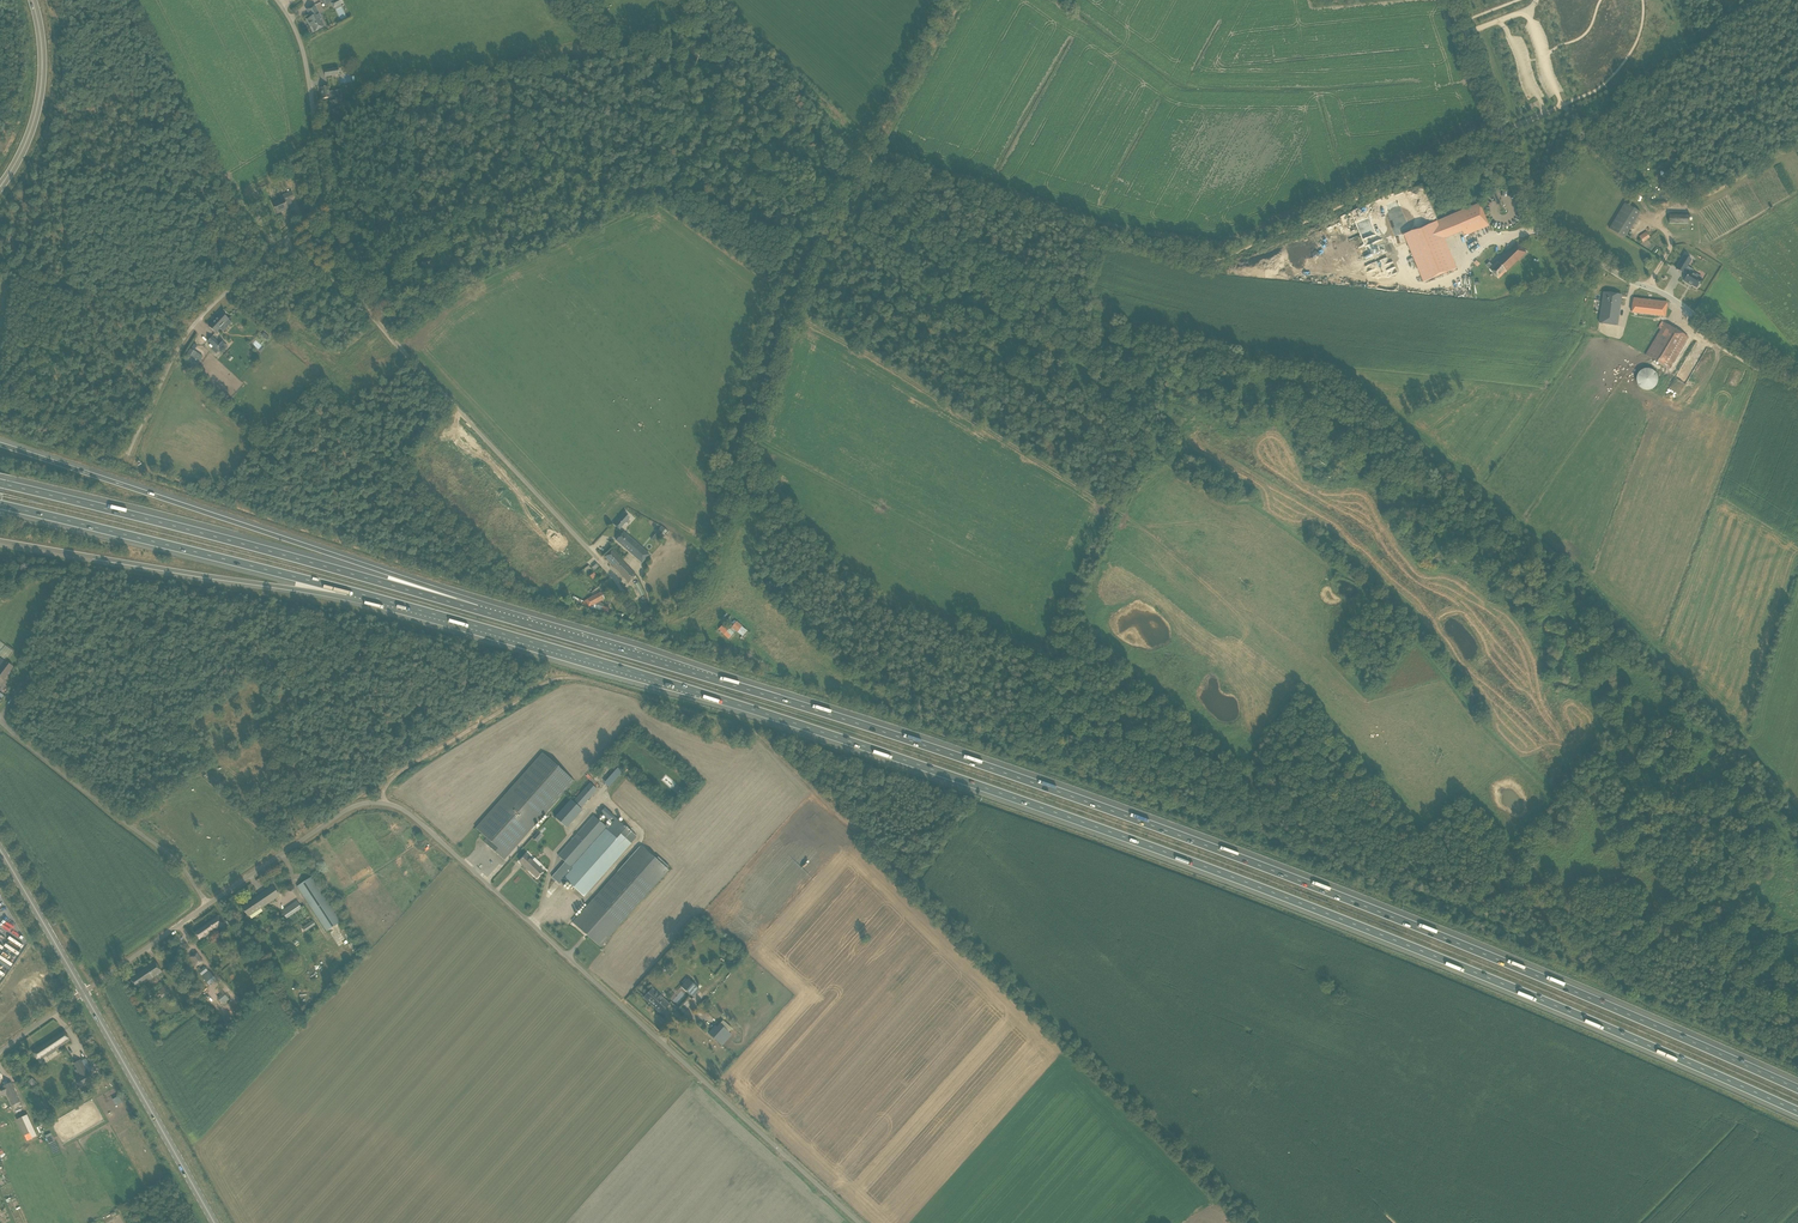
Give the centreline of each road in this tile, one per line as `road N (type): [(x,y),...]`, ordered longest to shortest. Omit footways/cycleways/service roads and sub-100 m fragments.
road 1 (motorway): [(349,591),(723,700),(1016,798),(1576,1013),(1797,1113)]
road 2 (motorway): [(1797,1088),(1398,917),(1029,779),(477,610)]
road 3 (track): [(384,803),(391,781),(561,679),(752,732),(1254,1222)]
road 4 (unclassified): [(865,1222),(410,814),(377,803)]
road 5 (tertiary): [(1797,379),(1665,293),(1537,224),(1450,0)]
road 6 (unclassified): [(636,608),(370,309),(285,242)]
road 7 (motorway): [(477,610),(270,532),(0,446)]
road 8 (track): [(848,191),(819,247),(701,582),(652,620),(636,608)]
road 9 (motorway): [(477,610),(0,484)]
road 10 (track): [(1501,135),(1207,263),(1073,229)]
road 11 (track): [(794,318),(875,358),(1119,511)]
road 12 (motorway): [(0,505),(349,591)]
road 13 (motorway): [(0,542),(349,591)]
road 14 (track): [(64,0),(67,288)]
road 15 (unclassified): [(208,906),(167,854),(0,723)]
road 16 (unclassified): [(285,242),(321,208),(326,192),(303,48),(277,0)]
road 17 (unclassified): [(132,453),(188,338),(285,242)]
road 18 (primary): [(215,1222),(84,993)]
road 19 (track): [(1073,229),(866,160)]
road 20 (unclassified): [(208,906),(314,829),(377,803)]
road 21 (secondary): [(0,187),(24,147),(39,94),(32,0)]
road 22 (track): [(1758,0),(1670,62),(1597,90)]
road 23 (track): [(866,160),(954,0)]
road 24 (primary): [(84,993),(0,848)]
road 25 (unclassified): [(84,993),(208,906)]
road 26 (track): [(67,288),(198,325)]

